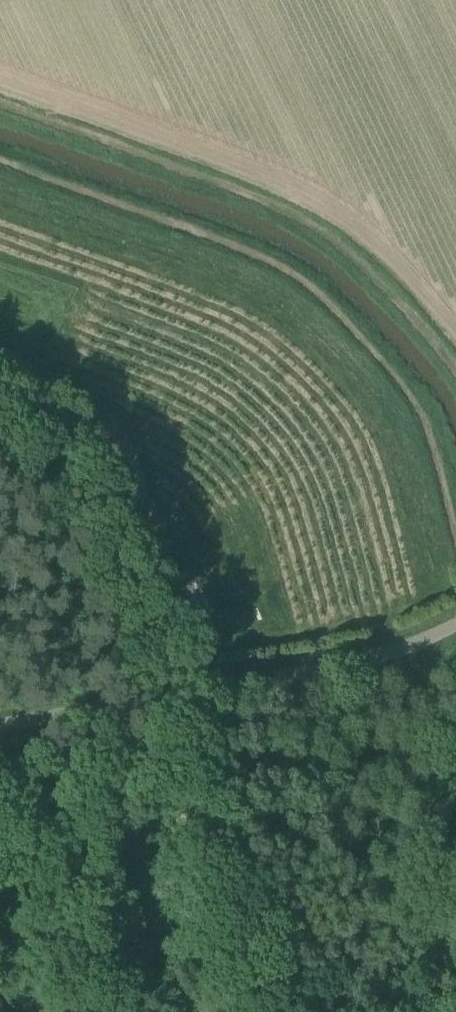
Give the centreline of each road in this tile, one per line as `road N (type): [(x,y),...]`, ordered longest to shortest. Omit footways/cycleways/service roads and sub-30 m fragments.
road 1 (unclassified): [(455,625),(363,665),(254,693),(0,731)]
road 2 (track): [(0,810),(72,984)]

